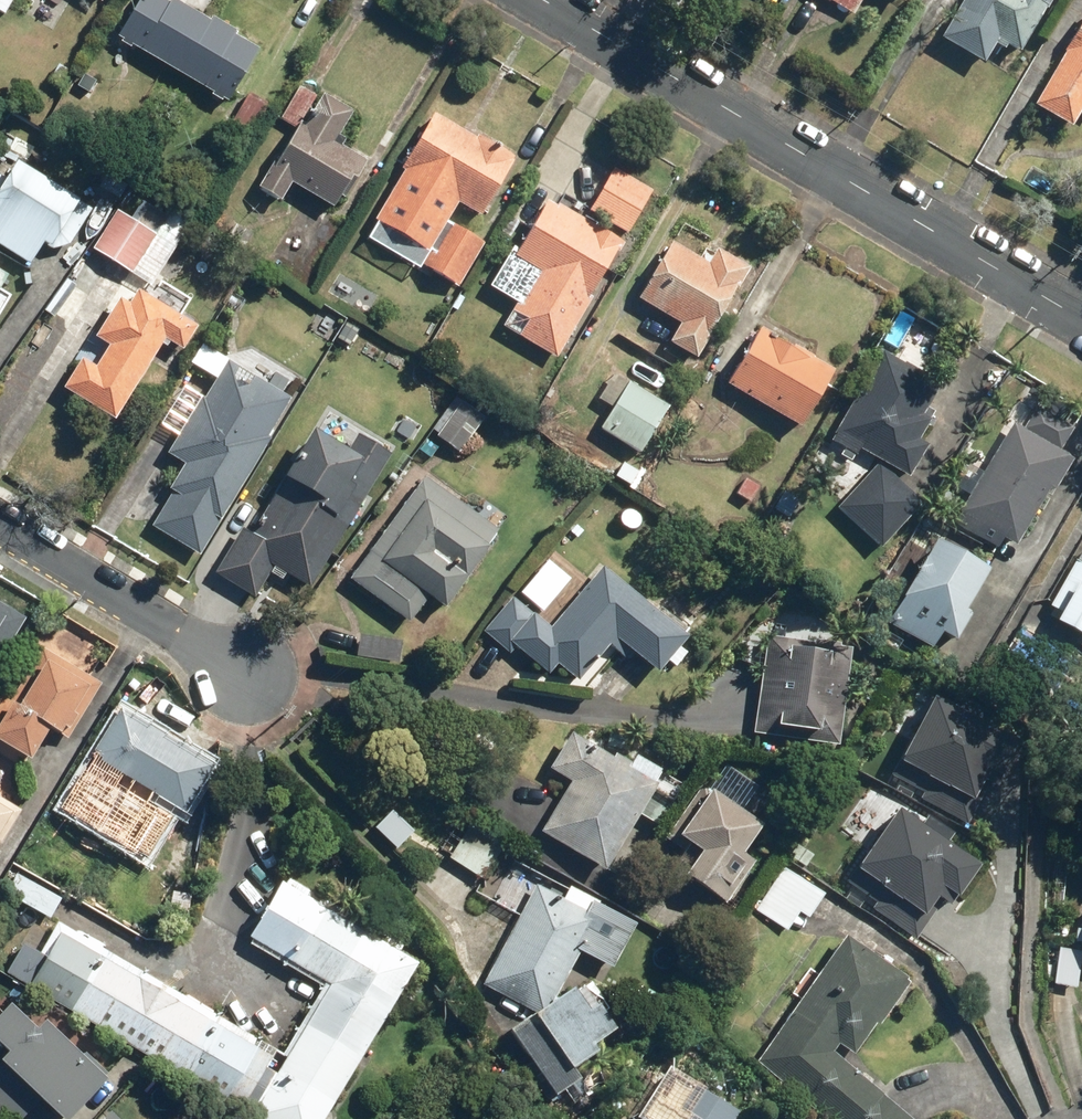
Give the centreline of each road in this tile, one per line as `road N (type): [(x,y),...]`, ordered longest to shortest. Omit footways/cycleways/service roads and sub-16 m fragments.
road 1 (residential): [(1081,320),(542,0)]
road 2 (residential): [(0,517),(250,665)]

